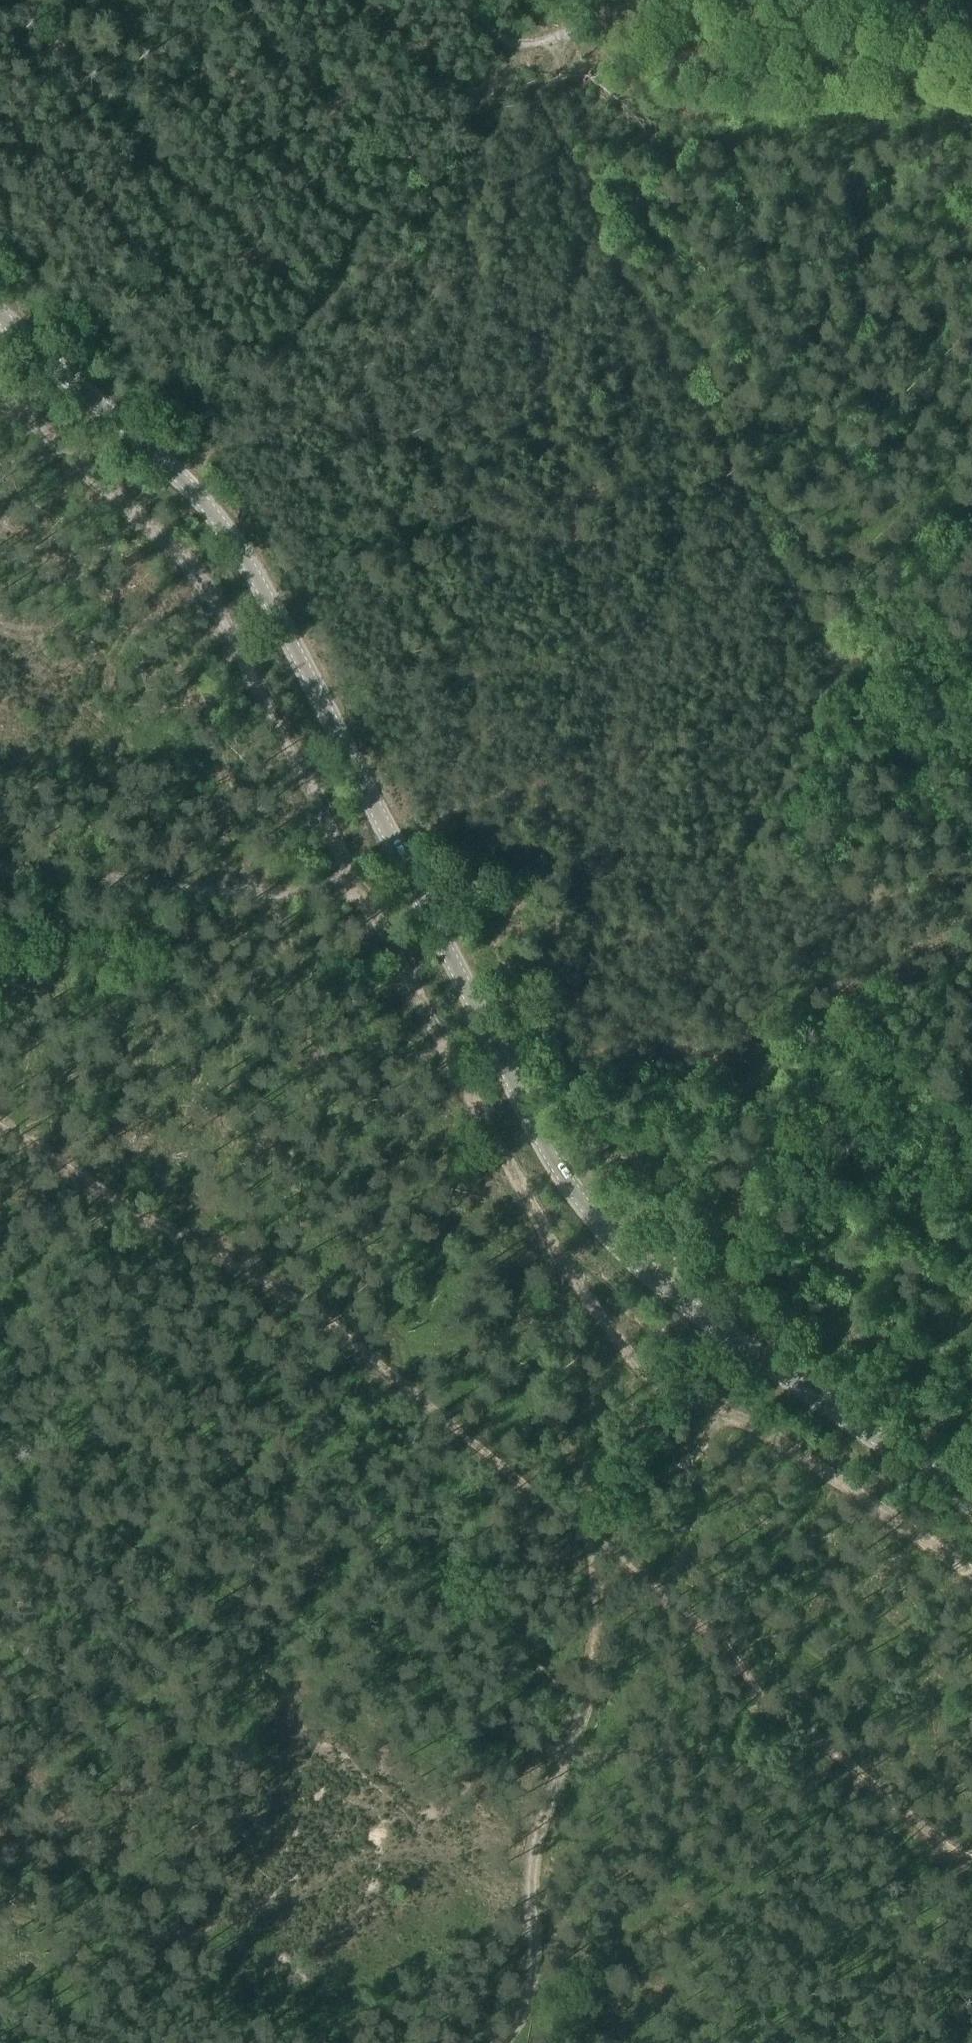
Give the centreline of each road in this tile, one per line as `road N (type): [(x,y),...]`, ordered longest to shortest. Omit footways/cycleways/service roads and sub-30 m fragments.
road 1 (track): [(499,2042),(529,1986),(529,1860),(543,1804),(585,1709),(599,1616),(594,1539),(577,1479),(546,1429),(541,1379),(554,1255),(361,900),(344,891),(0,875)]
road 2 (tertiary): [(971,1511),(696,1320),(620,1246),(544,1154),(292,648),(202,500),(0,322)]

